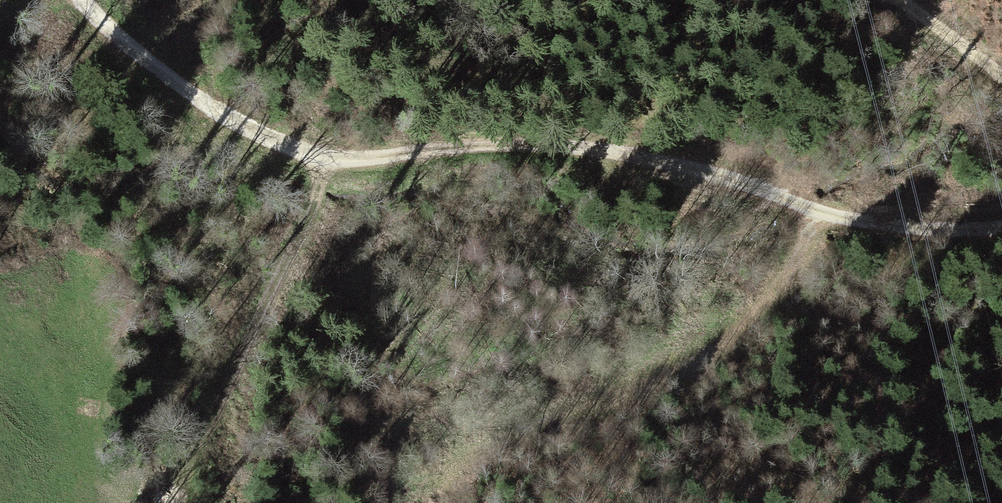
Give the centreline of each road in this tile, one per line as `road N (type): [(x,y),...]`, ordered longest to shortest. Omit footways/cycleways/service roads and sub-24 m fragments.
road 1 (track): [(1001,227),(906,230),(657,158),(554,143),(323,159),(248,128),(125,42),(80,0)]
road 2 (track): [(813,205),(754,310),(649,379),(520,419)]
road 3 (track): [(178,502),(312,206),(323,159)]
road 4 (track): [(895,0),(1001,76)]

